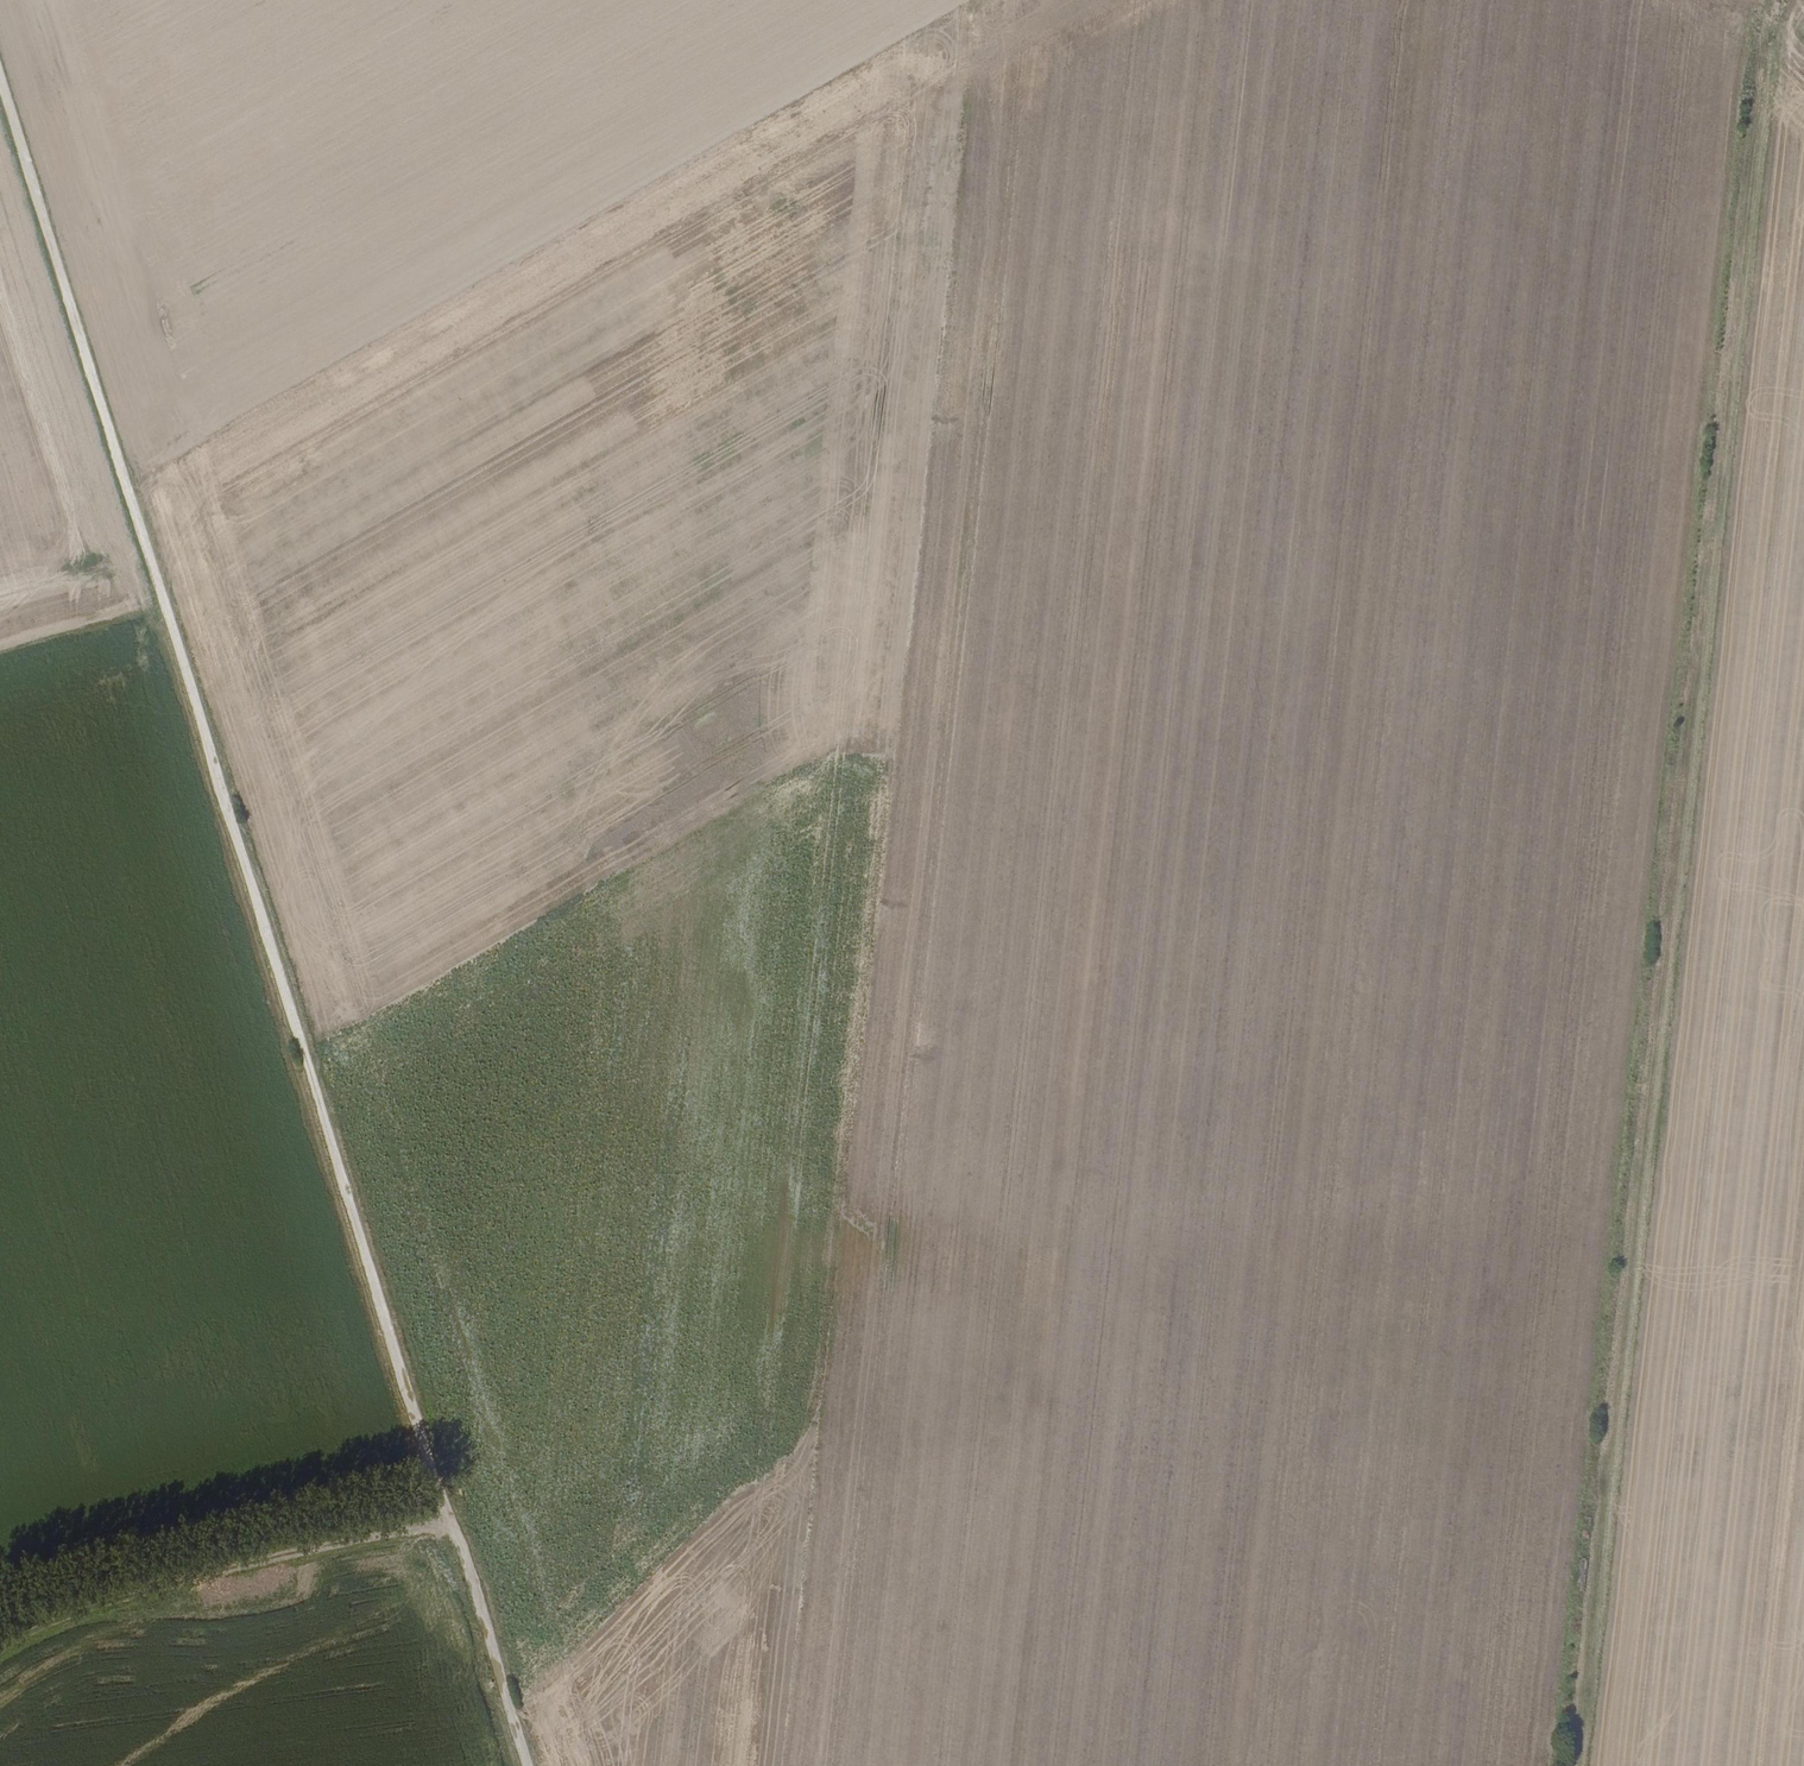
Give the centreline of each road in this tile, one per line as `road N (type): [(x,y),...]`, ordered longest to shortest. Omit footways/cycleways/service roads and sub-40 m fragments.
road 1 (unclassified): [(0,79),(526,1765)]
road 2 (track): [(434,1475),(0,1595)]

